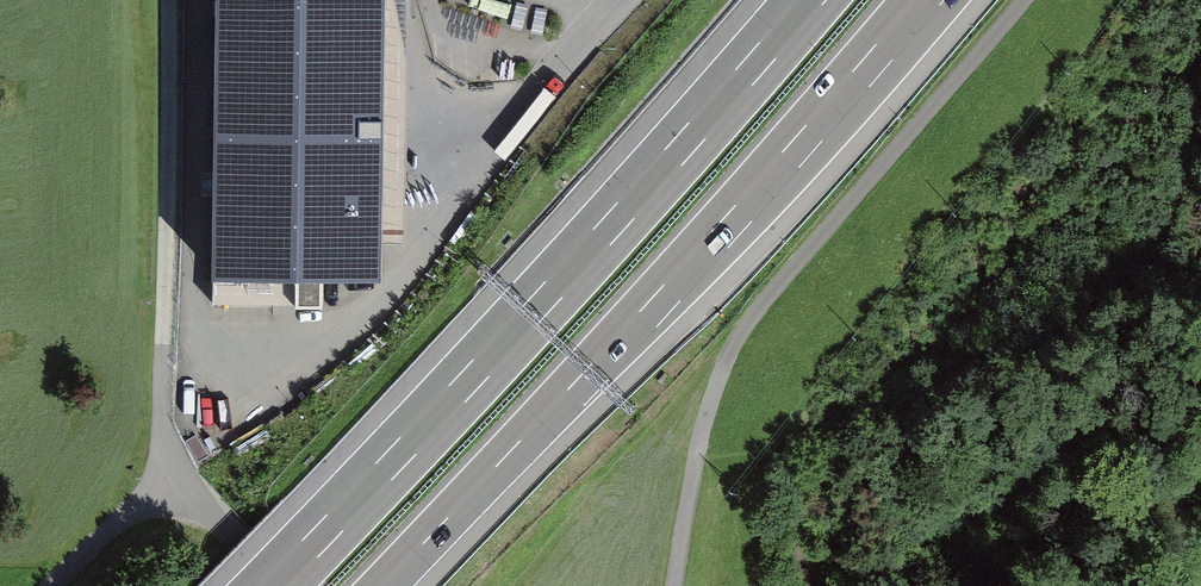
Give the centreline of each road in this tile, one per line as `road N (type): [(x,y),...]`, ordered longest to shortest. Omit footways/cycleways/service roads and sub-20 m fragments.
road 1 (motorway): [(383,585),(734,226),(930,0)]
road 2 (motorway): [(810,0),(274,585)]
road 3 (unclassified): [(182,469),(161,417),(169,0)]
road 4 (track): [(871,585),(966,476),(1148,380),(1200,366)]
road 5 (residential): [(623,0),(460,170)]
road 6 (track): [(709,405),(793,502),(809,585)]

